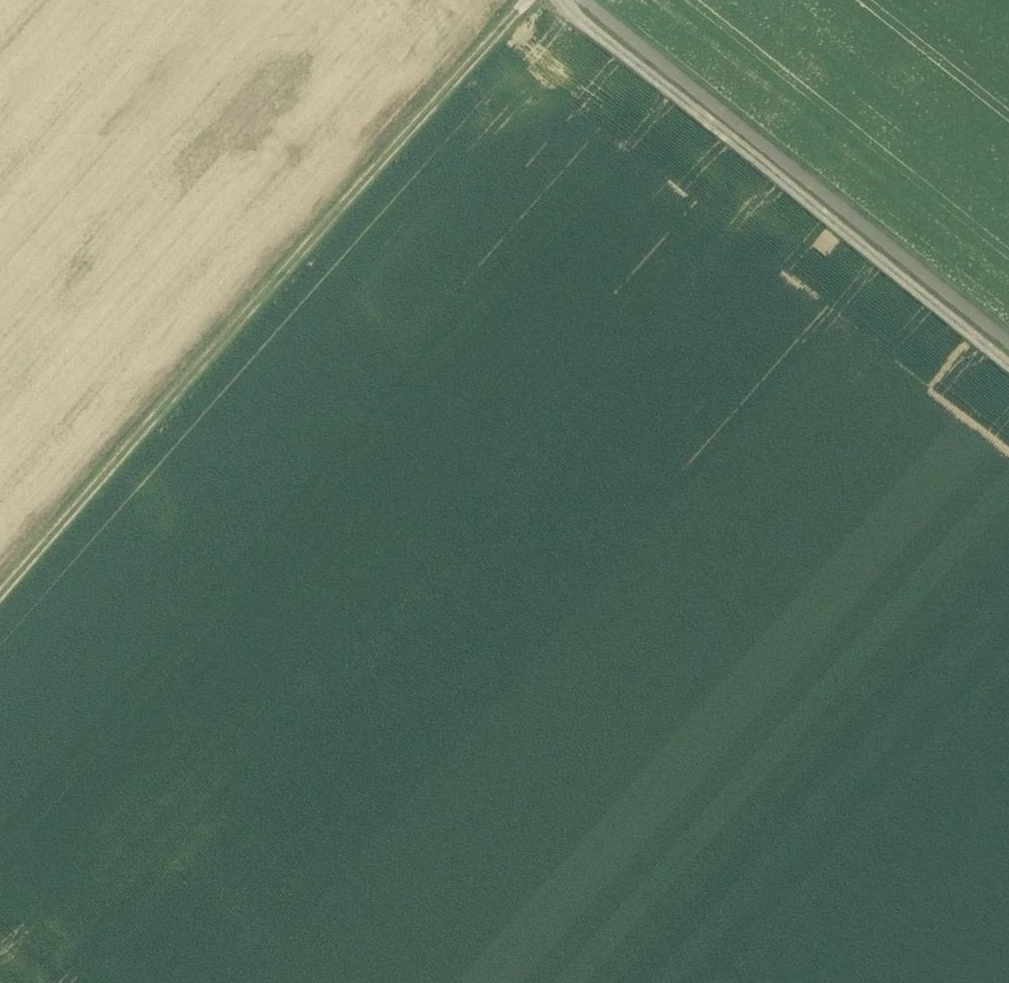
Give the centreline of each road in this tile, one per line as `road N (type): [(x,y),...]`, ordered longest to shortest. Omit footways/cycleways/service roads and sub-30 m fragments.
road 1 (track): [(528,0),(0,596)]
road 2 (track): [(563,0),(1008,358)]

